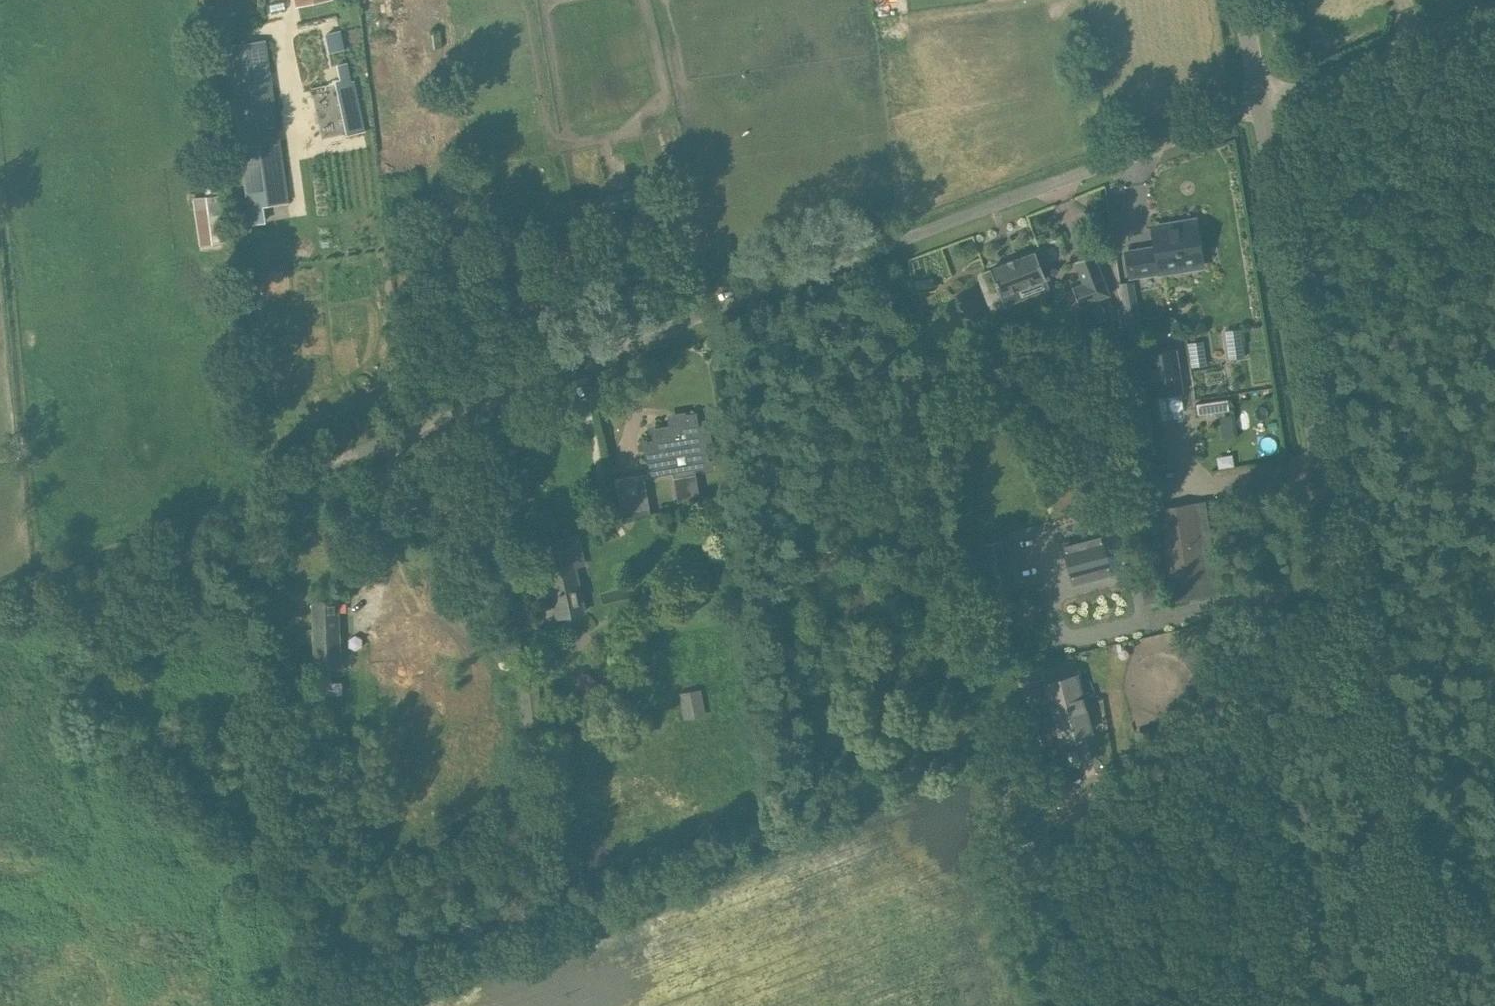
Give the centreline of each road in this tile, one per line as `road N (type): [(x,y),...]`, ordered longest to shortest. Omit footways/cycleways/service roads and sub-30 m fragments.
road 1 (unclassified): [(1253,107),(1108,156),(0,586)]
road 2 (unclassified): [(1404,1005),(1253,107)]
road 3 (track): [(1253,107),(1494,13)]

